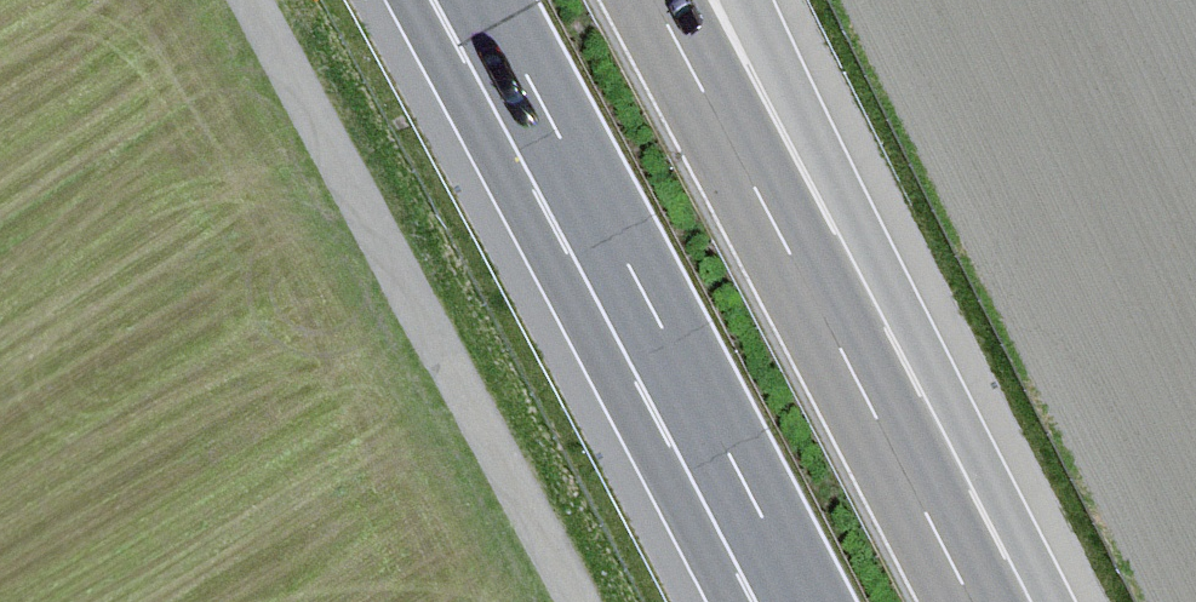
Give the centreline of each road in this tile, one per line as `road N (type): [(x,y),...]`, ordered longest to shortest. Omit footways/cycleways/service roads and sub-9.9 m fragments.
road 1 (track): [(251,0),(592,601)]
road 2 (motorway): [(563,152),(799,601)]
road 3 (motorway): [(871,416),(649,0)]
road 4 (motorway): [(871,416),(856,226),(752,0)]
road 5 (motorway): [(399,0),(409,18),(563,152)]
road 6 (motorway): [(965,601),(871,416)]
road 7 (motorway): [(482,0),(563,152)]

